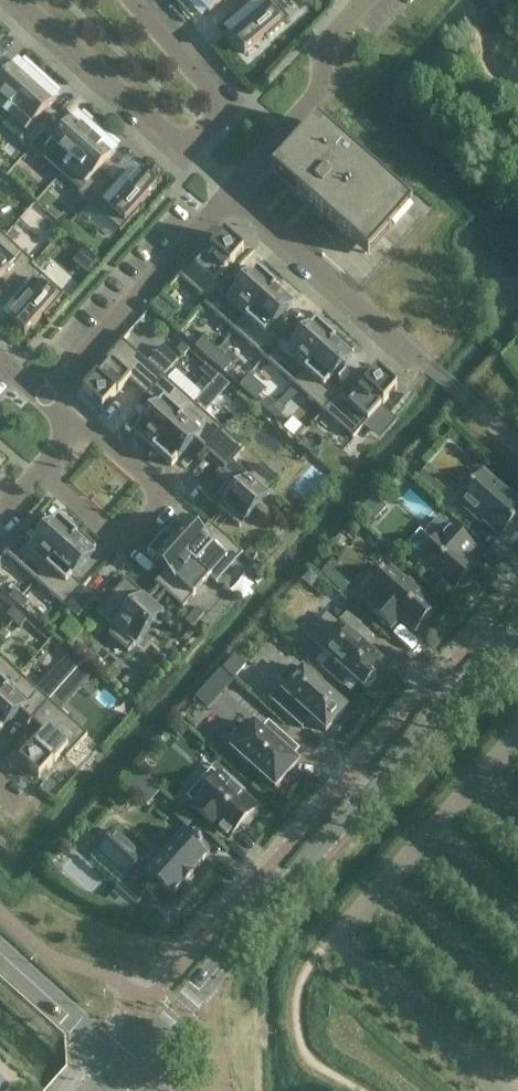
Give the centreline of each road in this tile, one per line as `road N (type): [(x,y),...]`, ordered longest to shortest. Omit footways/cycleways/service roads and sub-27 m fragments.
road 1 (tertiary): [(128,1068),(517,629)]
road 2 (residential): [(46,391),(172,498),(127,544),(46,470)]
road 3 (residential): [(46,391),(233,195)]
road 4 (residential): [(233,195),(424,366)]
road 5 (residential): [(233,195),(323,90),(332,44),(369,0)]
road 6 (residential): [(17,0),(187,152)]
road 7 (residential): [(187,152),(224,104),(134,0)]
road 8 (tertiary): [(128,1068),(0,952)]

